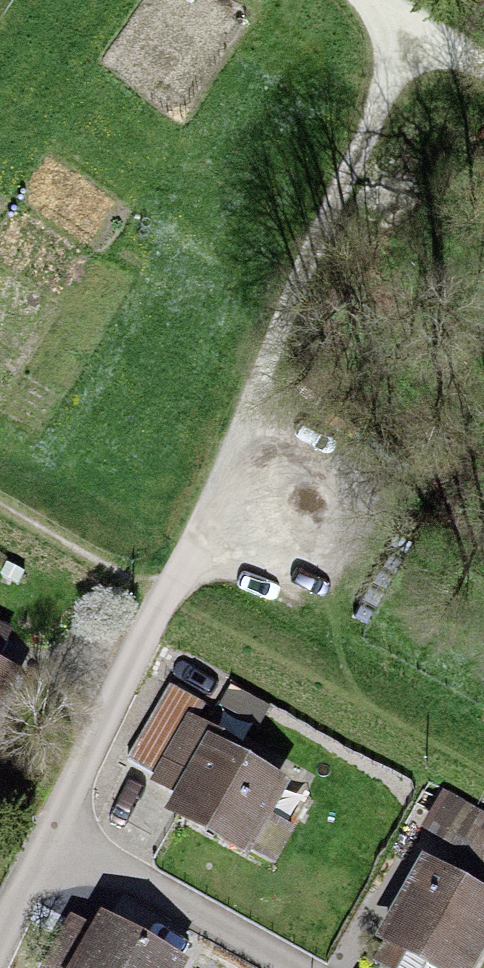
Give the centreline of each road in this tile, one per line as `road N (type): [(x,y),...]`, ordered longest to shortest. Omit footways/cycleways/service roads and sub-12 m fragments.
road 1 (track): [(163,599),(394,45)]
road 2 (residential): [(58,844),(163,599)]
road 3 (residential): [(58,844),(291,967)]
road 4 (track): [(483,66),(394,45),(392,26),(371,0)]
road 5 (residential): [(0,966),(58,844)]

